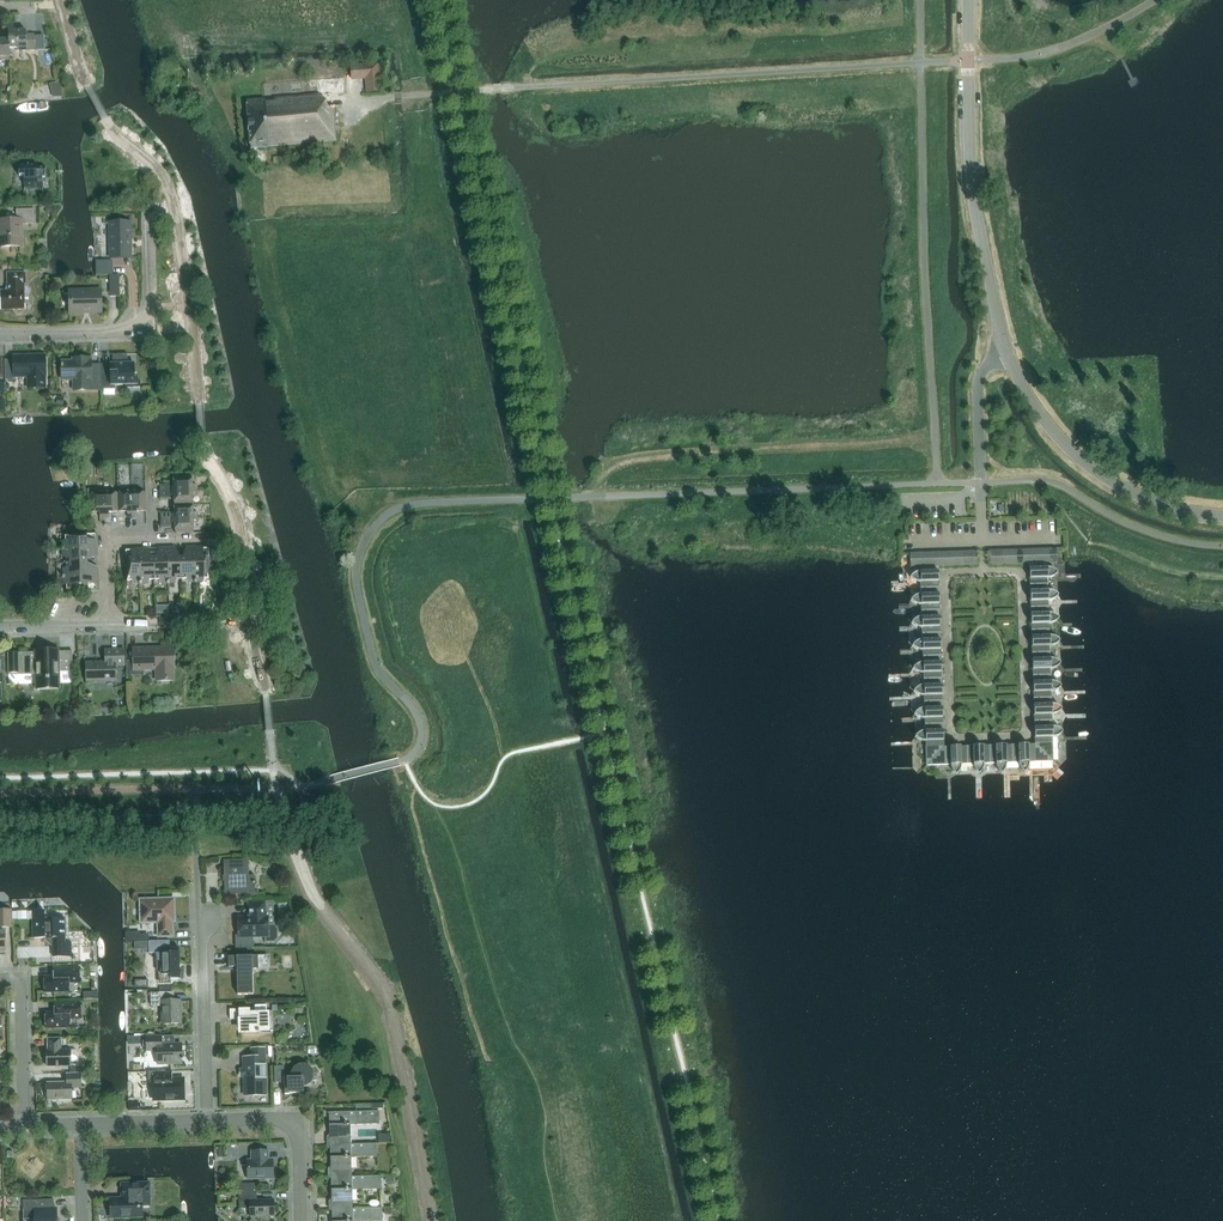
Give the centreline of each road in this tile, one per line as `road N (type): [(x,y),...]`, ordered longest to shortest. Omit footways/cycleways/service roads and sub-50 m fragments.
road 1 (unclassified): [(400,96),(969,60)]
road 2 (tertiary): [(1006,352),(968,154),(969,60)]
road 3 (tertiary): [(1222,515),(1173,508),(1107,479),(1046,422),(1006,352)]
road 4 (residential): [(0,332),(138,326),(148,307),(147,217)]
road 5 (unclassified): [(1006,352),(978,376),(984,573)]
road 6 (residential): [(207,1120),(201,920),(211,919)]
road 7 (residential): [(301,1220),(298,1118),(207,1120)]
road 8 (residential): [(0,978),(21,978),(25,1126)]
road 9 (residential): [(109,622),(106,542),(154,541)]
road 10 (residential): [(207,1120),(80,1124)]

